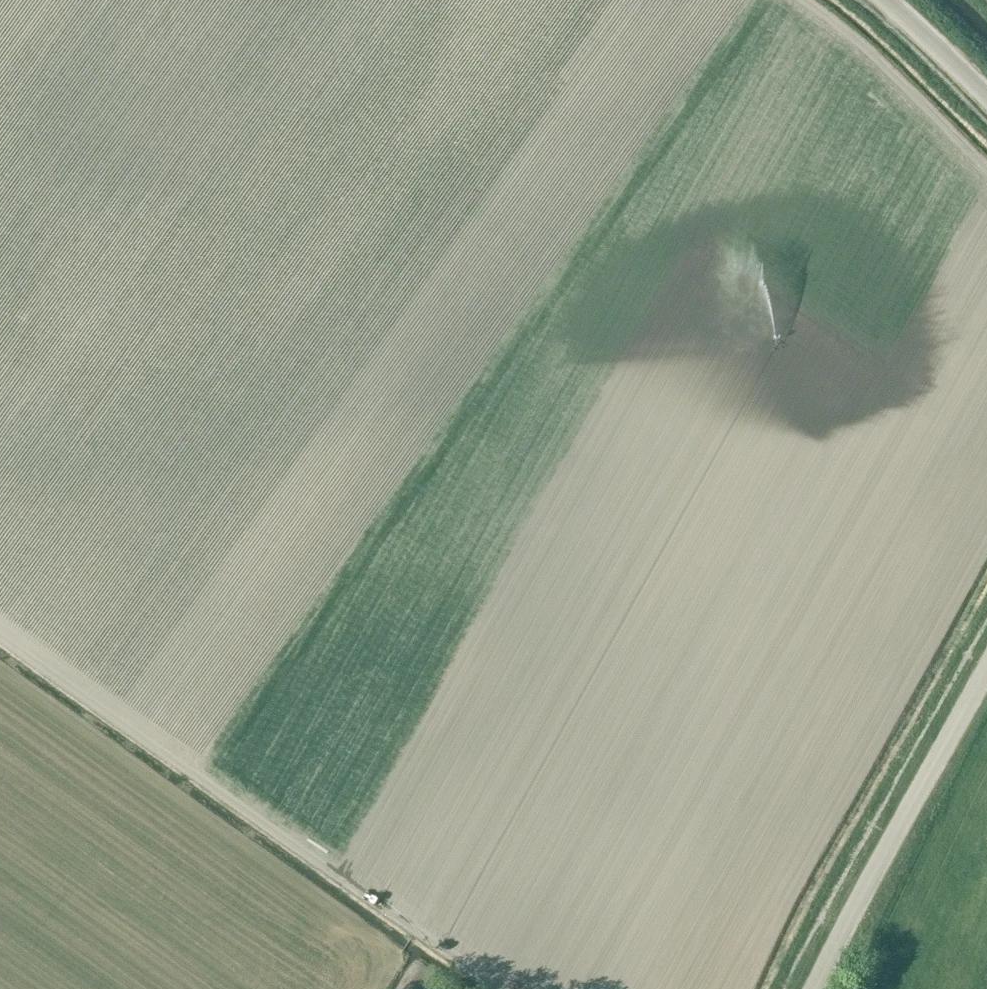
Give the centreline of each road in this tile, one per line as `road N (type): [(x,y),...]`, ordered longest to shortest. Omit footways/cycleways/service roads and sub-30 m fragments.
road 1 (unclassified): [(815,988),(986,668)]
road 2 (unclassified): [(986,104),(879,0)]

